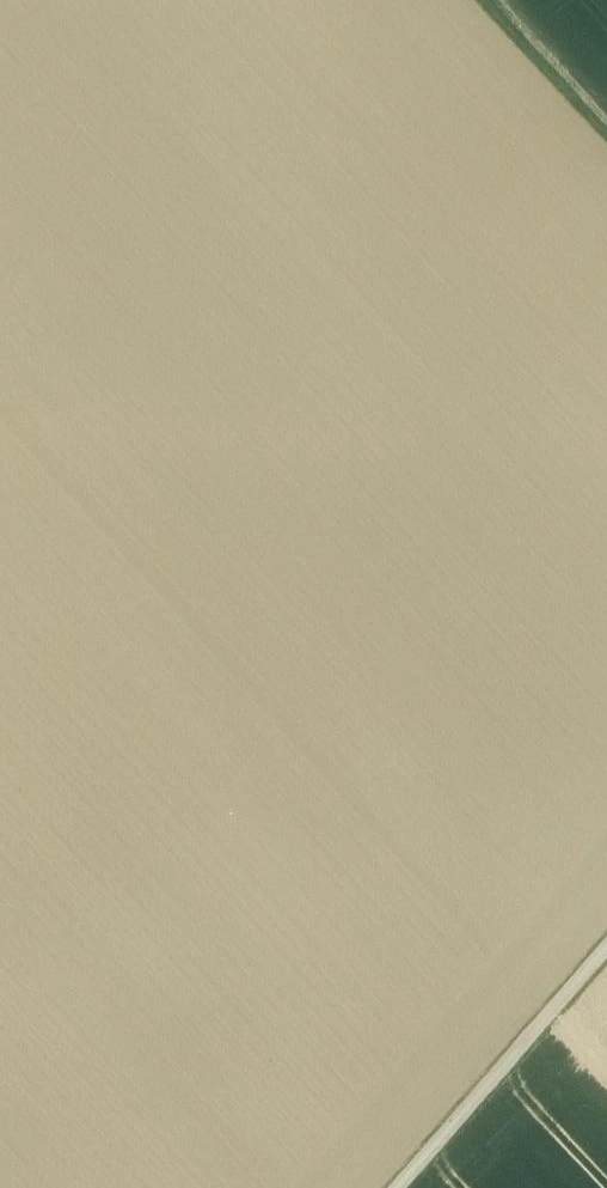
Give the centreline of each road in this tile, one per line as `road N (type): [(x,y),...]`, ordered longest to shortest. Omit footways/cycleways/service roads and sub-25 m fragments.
road 1 (track): [(606,945),(397,1187)]
road 2 (track): [(487,0),(606,131)]

